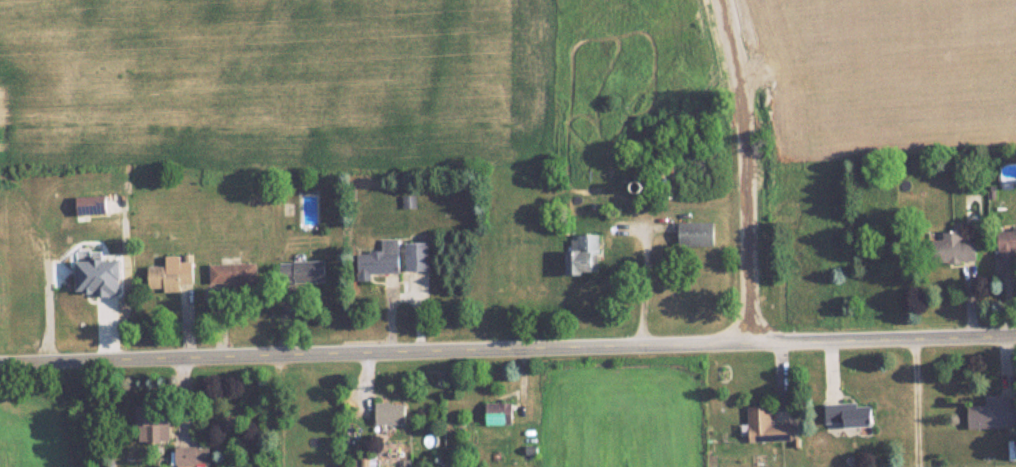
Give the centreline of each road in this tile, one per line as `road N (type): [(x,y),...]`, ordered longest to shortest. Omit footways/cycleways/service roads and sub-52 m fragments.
road 1 (tertiary): [(0,365),(1015,337)]

